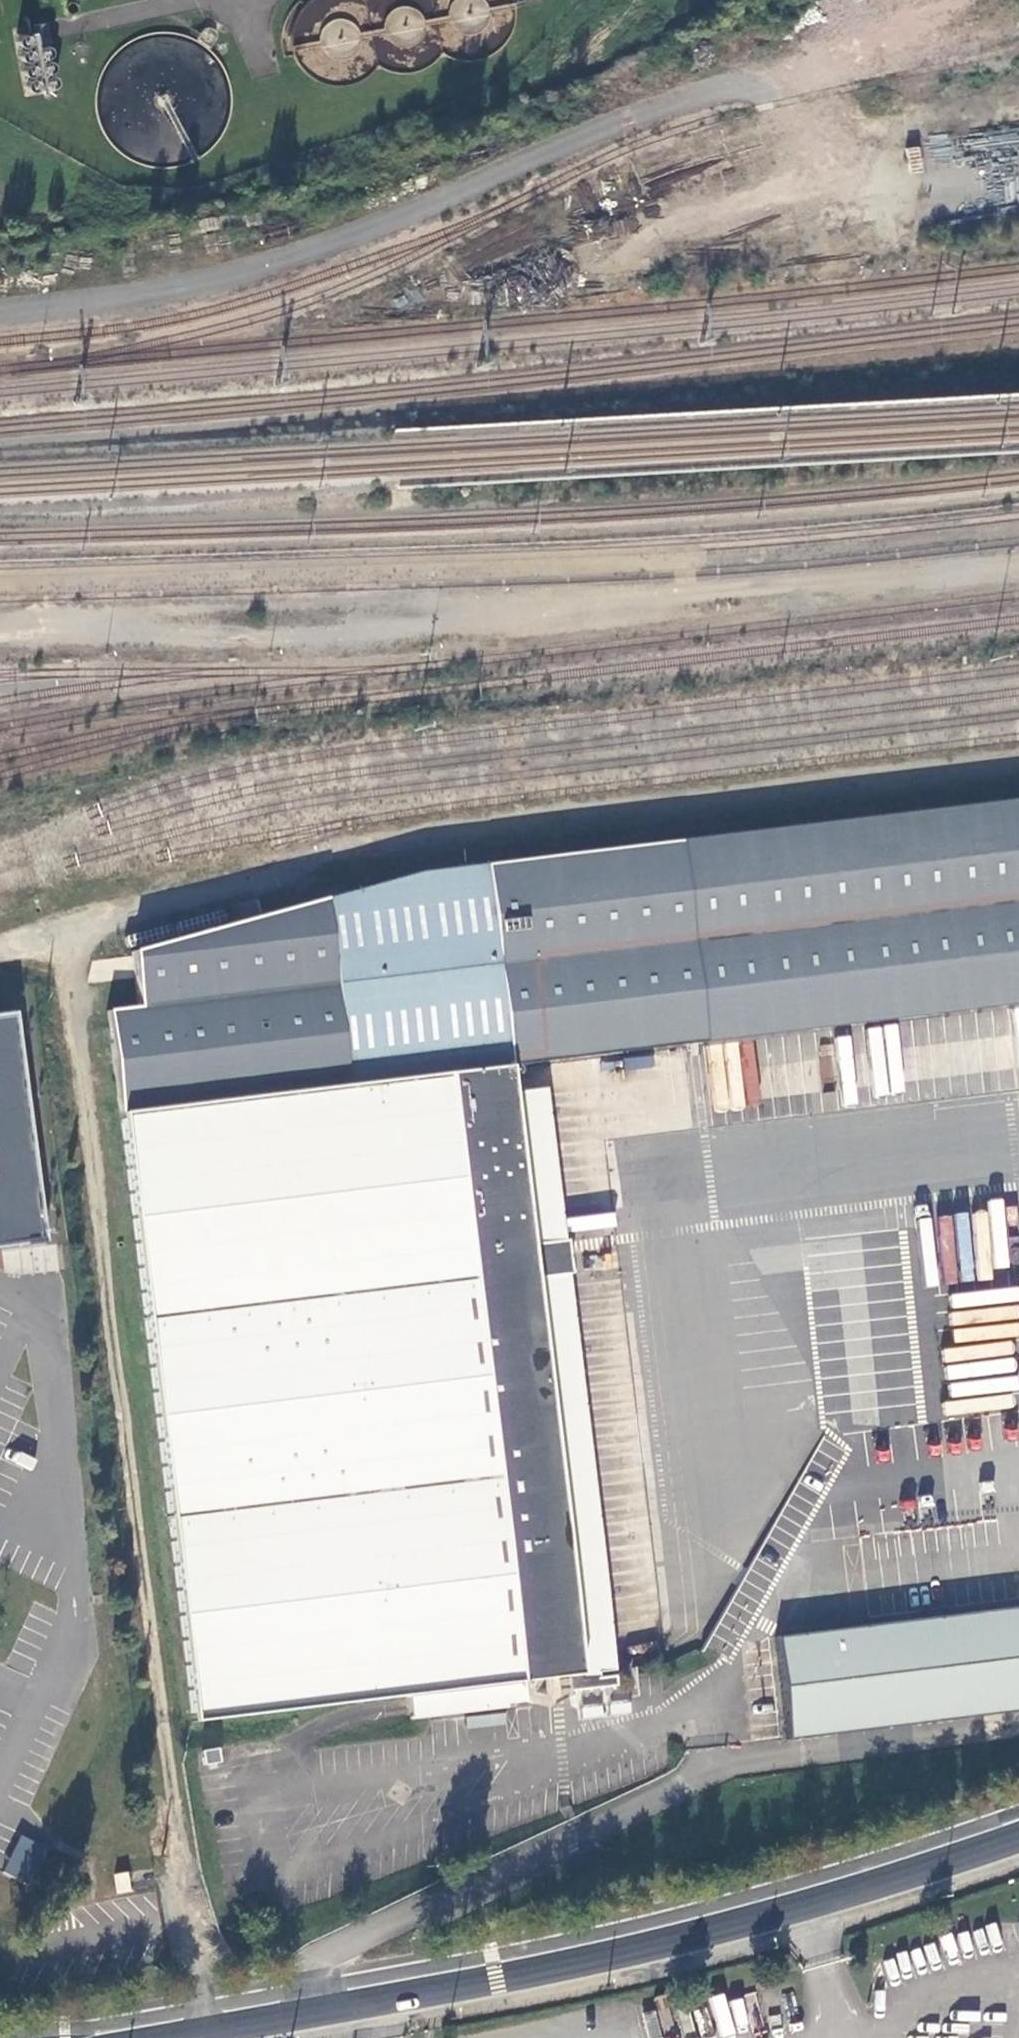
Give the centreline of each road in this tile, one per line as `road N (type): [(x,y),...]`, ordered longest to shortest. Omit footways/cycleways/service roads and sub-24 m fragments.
road 1 (track): [(0,957),(61,939),(178,1854)]
road 2 (track): [(61,939),(347,839),(1018,759)]
road 3 (tertiary): [(154,2037),(496,1980),(804,1903),(1018,1836)]

